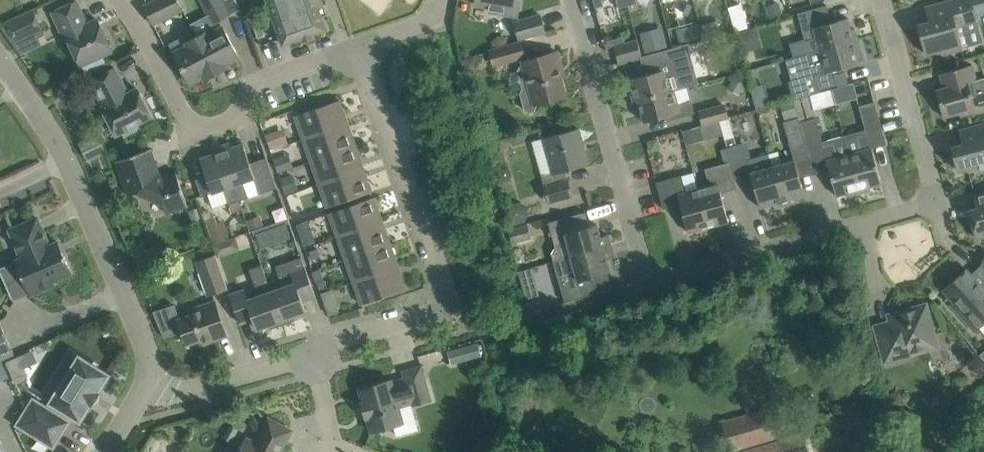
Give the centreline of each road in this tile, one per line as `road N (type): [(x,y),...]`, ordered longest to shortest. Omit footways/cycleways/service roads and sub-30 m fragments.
road 1 (residential): [(881,0),(939,204),(650,283),(573,0)]
road 2 (residential): [(314,355),(456,310),(361,46)]
road 3 (unclassified): [(146,385),(152,359),(126,286),(53,126),(0,41)]
road 4 (residential): [(361,46),(252,83),(236,121),(196,134),(122,0)]
road 5 (residential): [(146,385),(170,392),(314,355)]

